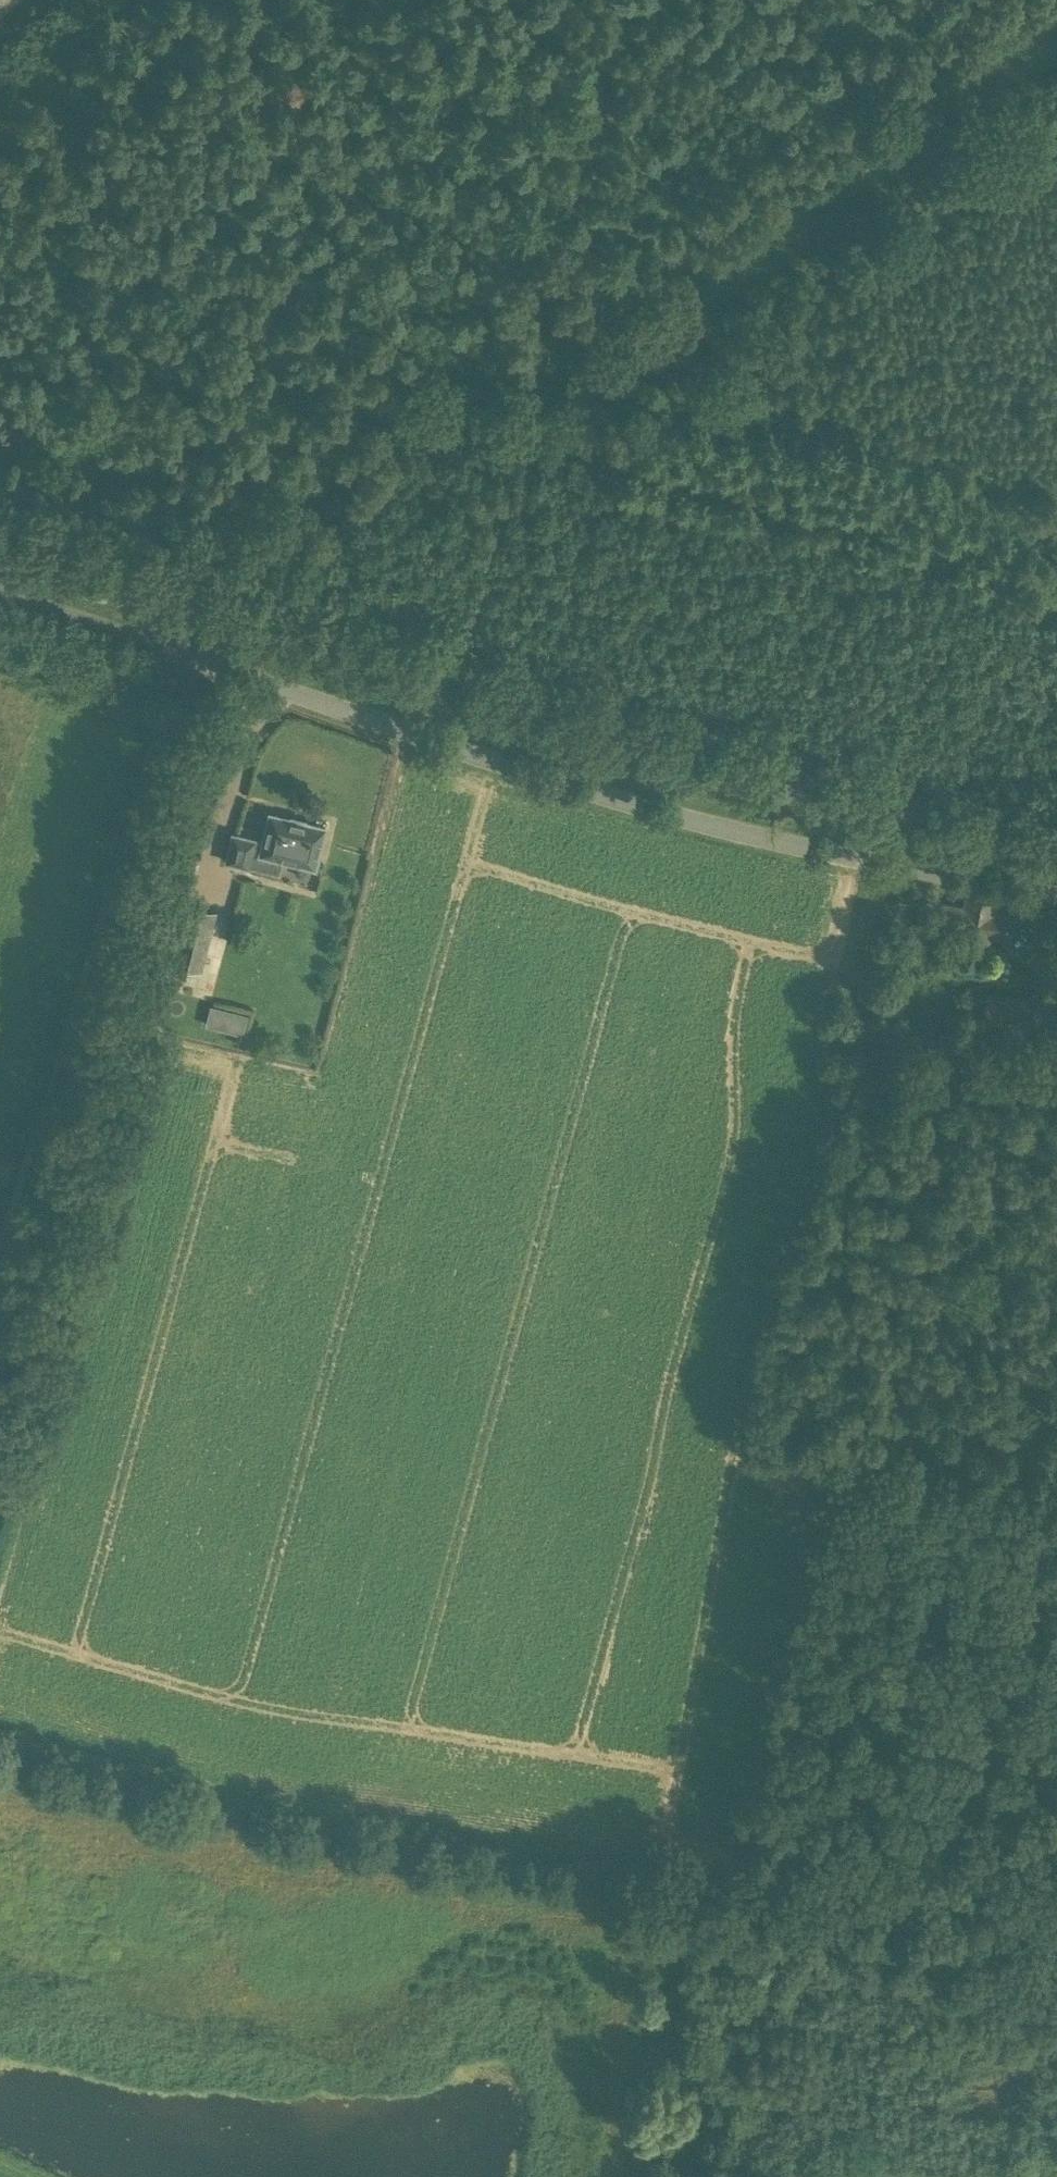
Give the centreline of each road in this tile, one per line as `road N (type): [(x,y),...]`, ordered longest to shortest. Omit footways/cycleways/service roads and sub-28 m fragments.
road 1 (unclassified): [(1056,901),(781,849),(621,806),(0,597)]
road 2 (primary): [(1056,840),(890,817),(572,743),(0,548)]
road 3 (track): [(619,2176),(619,1955),(642,1905),(1056,1974)]

